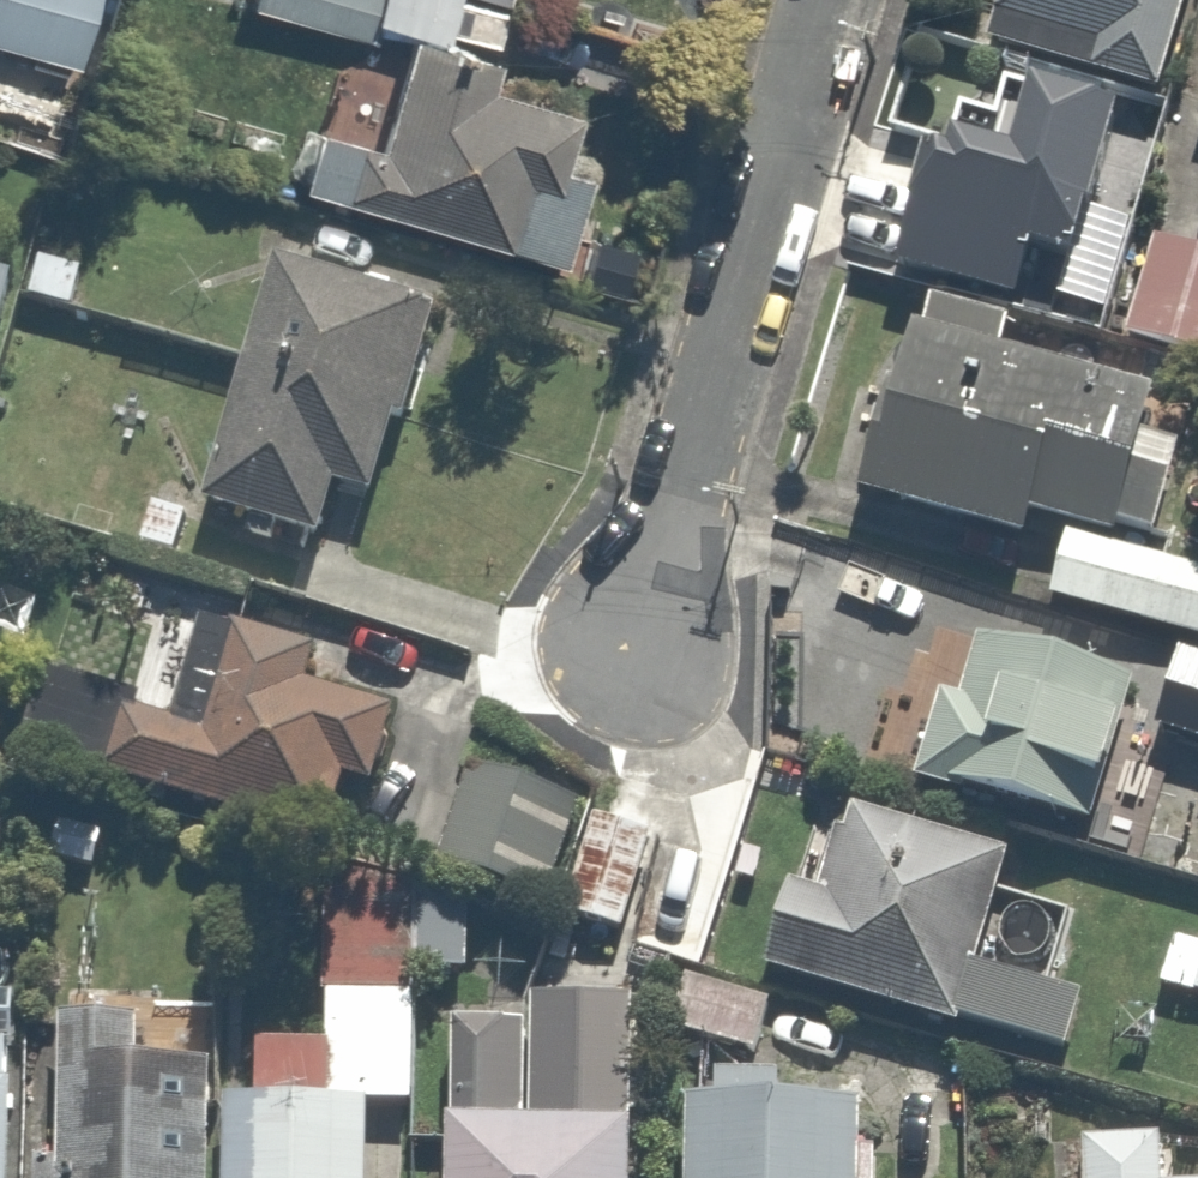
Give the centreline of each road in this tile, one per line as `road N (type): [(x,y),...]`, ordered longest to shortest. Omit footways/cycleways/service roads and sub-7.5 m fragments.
road 1 (residential): [(830,0),(641,663)]

